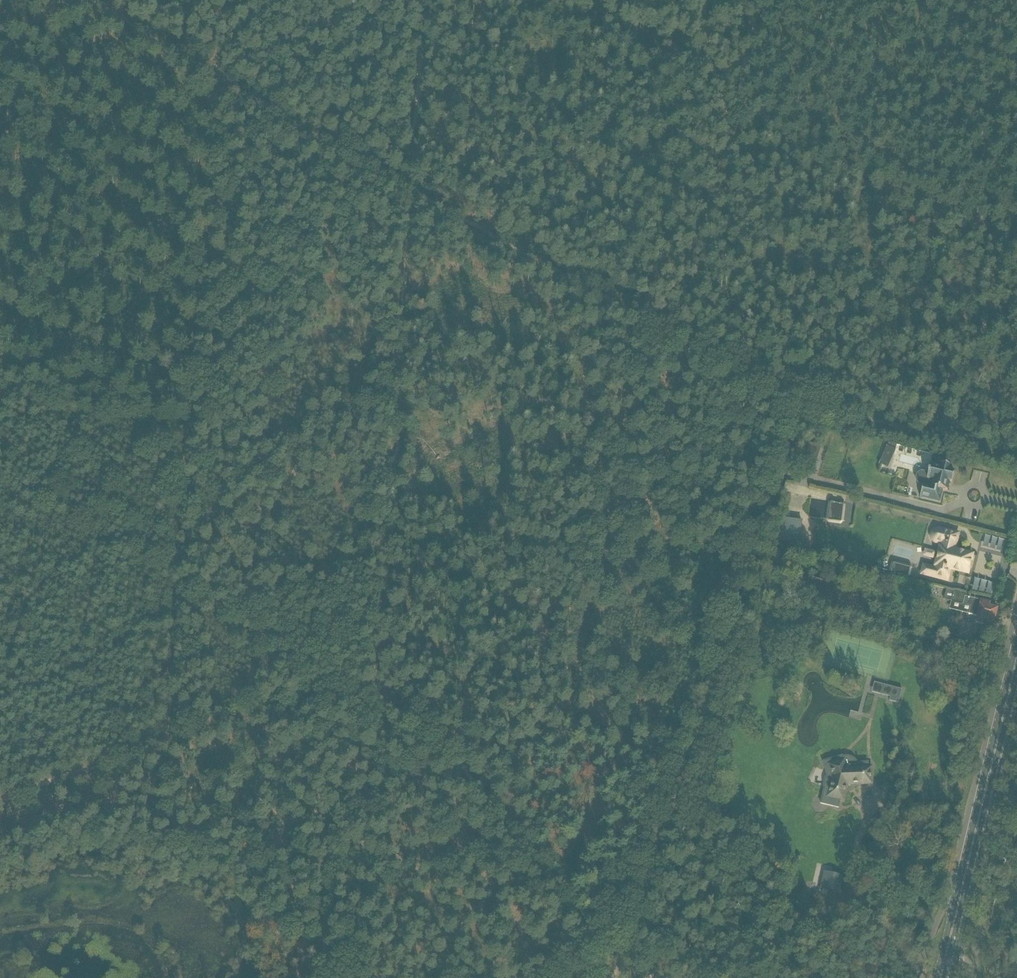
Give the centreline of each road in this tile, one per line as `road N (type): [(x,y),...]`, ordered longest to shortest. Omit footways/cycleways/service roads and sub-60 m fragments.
road 1 (track): [(1016,202),(960,429),(929,435),(795,407),(620,964)]
road 2 (track): [(409,192),(647,329),(748,0)]
road 3 (track): [(507,827),(587,299)]
road 4 (track): [(409,192),(372,694)]
road 5 (track): [(186,435),(216,0)]
road 6 (track): [(372,694),(351,688),(166,735),(0,791)]
road 7 (track): [(82,0),(409,192)]
road 8 (track): [(372,694),(556,877),(620,964)]
road 9 (secondary): [(944,977),(1016,673)]
road 10 (track): [(186,435),(166,735)]
road 11 (track): [(372,694),(351,977)]
road 12 (track): [(409,192),(422,0)]
road 13 (track): [(647,329),(795,407)]

